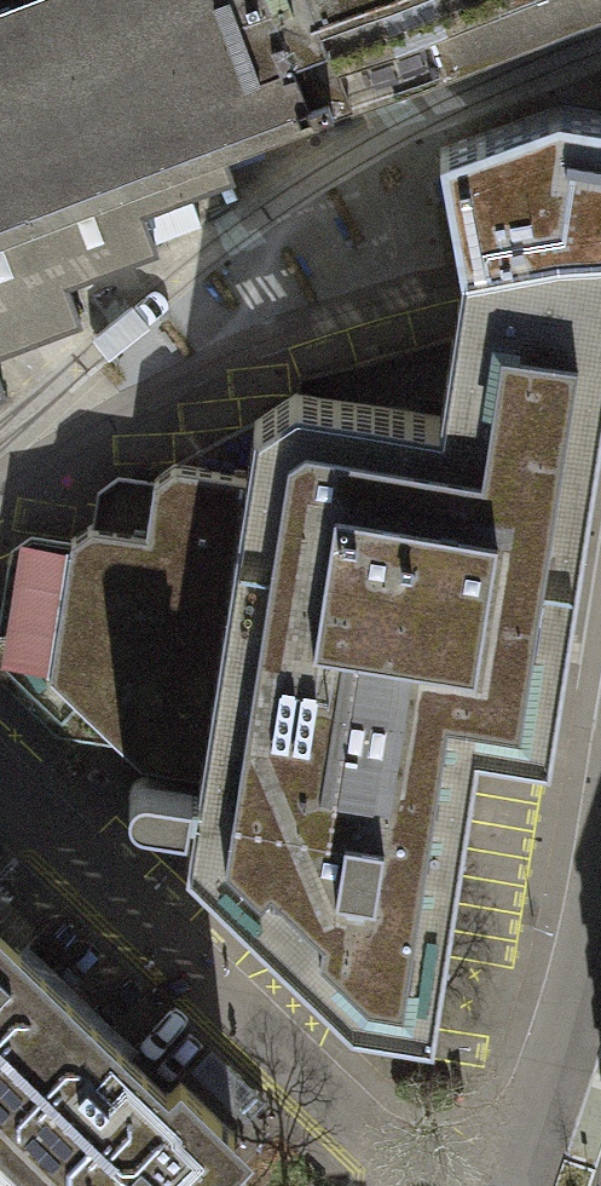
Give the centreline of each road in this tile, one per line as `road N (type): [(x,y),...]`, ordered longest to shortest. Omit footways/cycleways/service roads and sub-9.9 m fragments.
road 1 (unclassified): [(0,786),(401,1185)]
road 2 (residential): [(600,914),(538,1116),(469,1185)]

